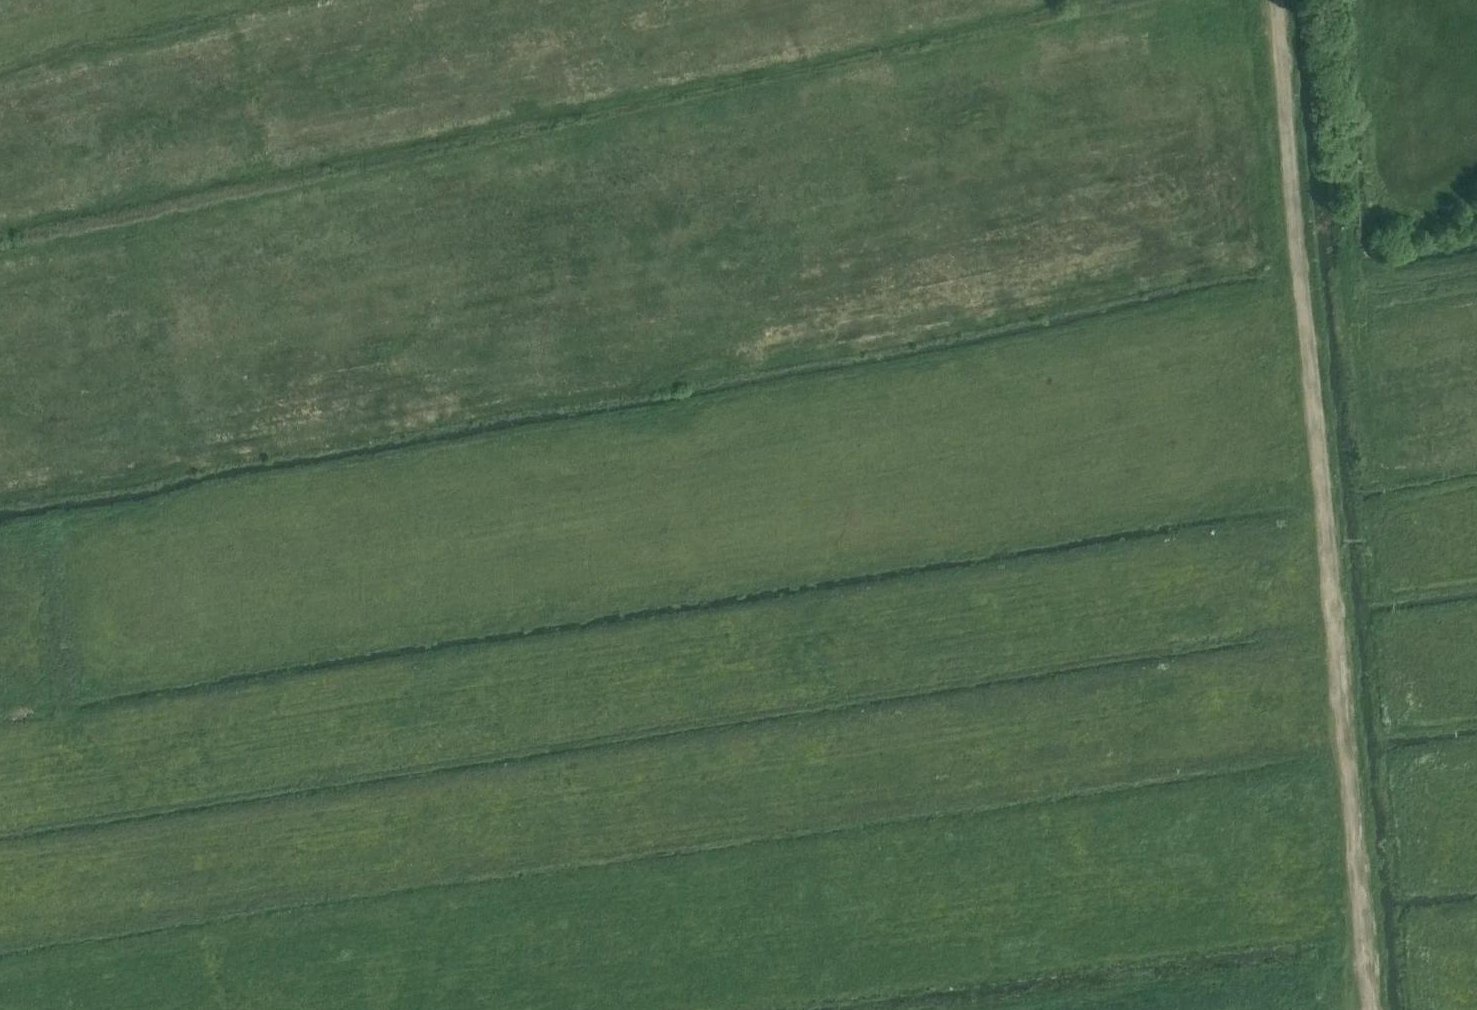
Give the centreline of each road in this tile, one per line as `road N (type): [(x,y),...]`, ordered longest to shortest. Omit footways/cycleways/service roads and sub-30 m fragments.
road 1 (track): [(1372,1009),(1280,0)]

